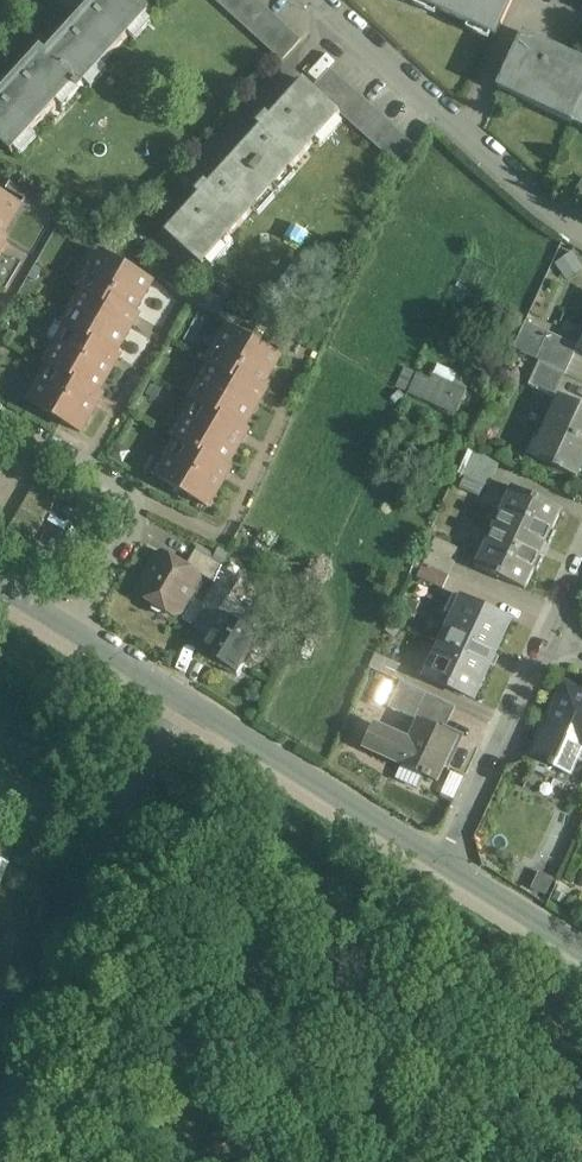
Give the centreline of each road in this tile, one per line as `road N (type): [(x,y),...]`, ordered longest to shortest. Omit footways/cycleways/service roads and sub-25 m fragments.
road 1 (residential): [(316,0),(536,198),(581,228)]
road 2 (tertiary): [(447,863),(172,692)]
road 3 (residential): [(110,845),(0,1128)]
road 4 (residential): [(447,863),(553,629)]
road 5 (tertiary): [(172,692),(0,579)]
road 6 (residential): [(172,692),(110,845)]
road 7 (tertiary): [(581,948),(447,863)]

